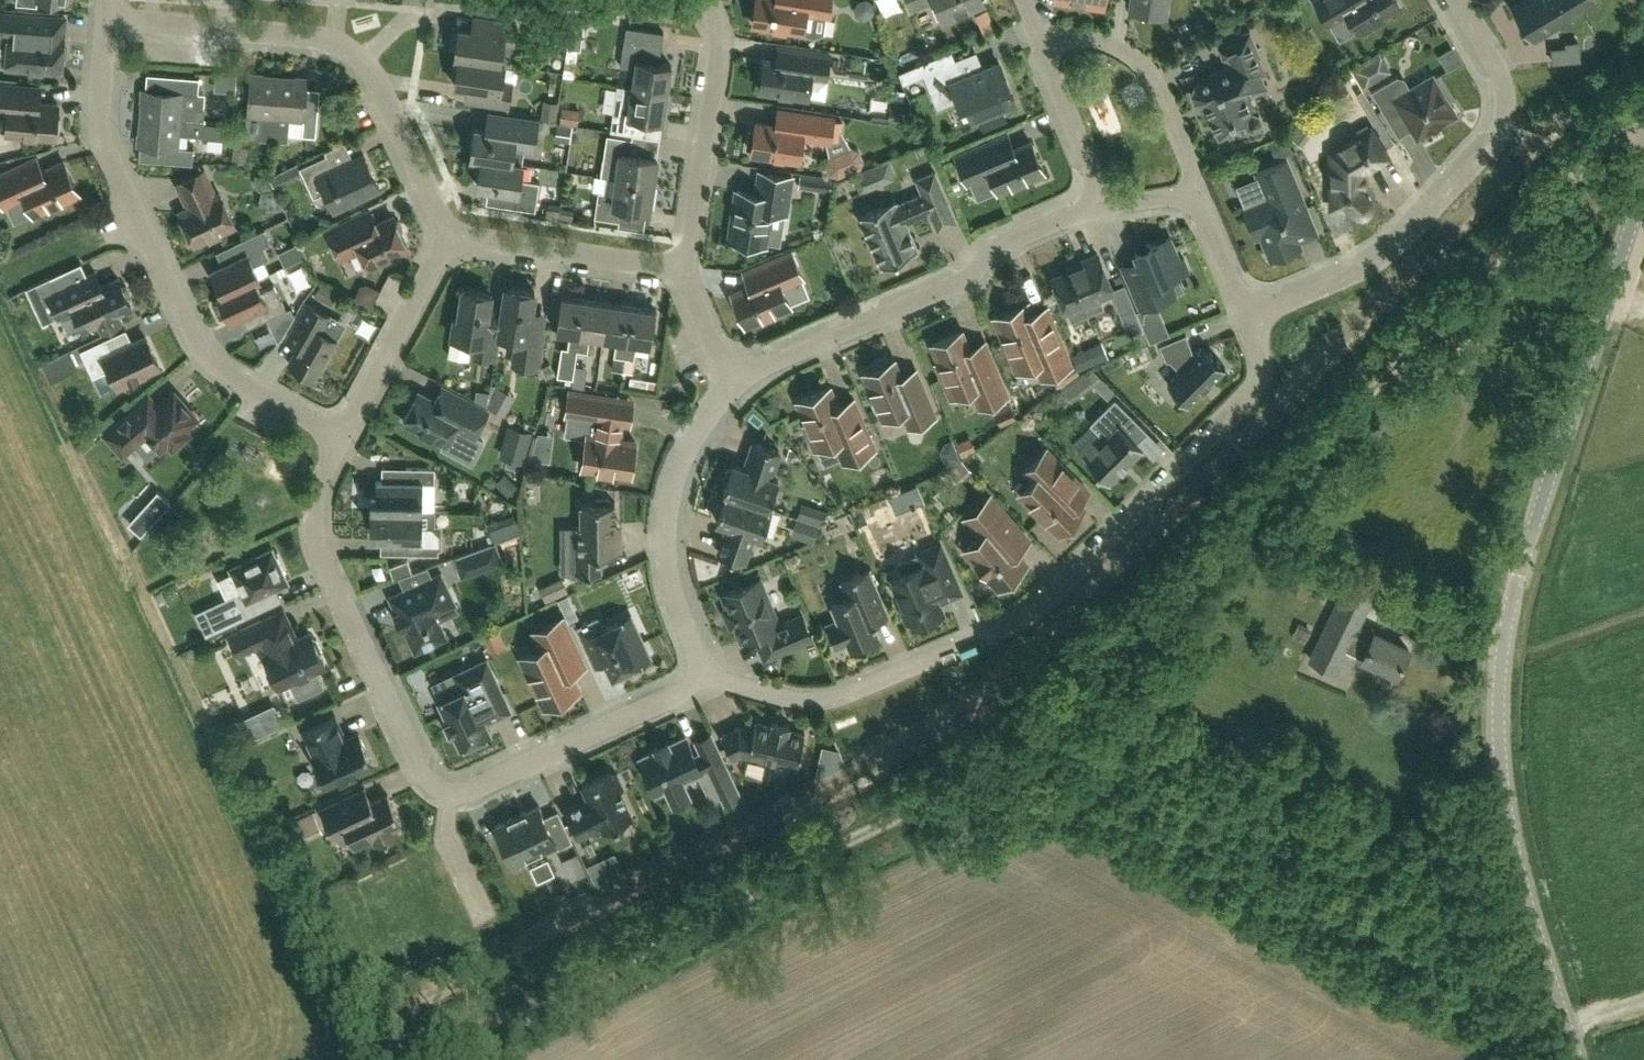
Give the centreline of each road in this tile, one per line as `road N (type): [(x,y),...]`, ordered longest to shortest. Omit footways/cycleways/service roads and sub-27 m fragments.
road 1 (track): [(1276,489),(1010,755),(955,793),(414,1059)]
road 2 (tertiary): [(1575,1059),(1535,941),(1502,786),(1506,619),(1643,190)]
road 3 (residential): [(710,680),(796,702),(840,697),(1025,617),(1251,391),(1261,353),(1250,320)]
road 4 (track): [(1276,489),(1602,148),(1643,128)]
road 5 (residential): [(336,442),(212,368),(191,337),(102,139),(104,24)]
road 6 (residential): [(446,244),(371,80),(350,59),(318,41),(104,24)]
road 7 (residential): [(1250,320),(1356,273),(1397,242),(1492,133),(1496,81),(1454,0)]
road 8 (residential): [(1100,207),(1005,240),(964,280),(734,385)]
road 9 (residential): [(450,797),(420,781),(405,761),(322,562),(314,531),(336,442)]
road 10 (residential): [(734,385),(681,451),(662,526),(671,600),(710,680)]
road 11 (residential): [(710,680),(450,797)]
road 12 (residential): [(680,270),(718,61),(707,0)]
road 13 (residential): [(1182,197),(1187,163),(1140,66),(1099,41),(1039,48)]
road 14 (residential): [(680,270),(490,242),(446,244)]
road 15 (residential): [(336,442),(446,244)]
road 16 (residential): [(1100,207),(1039,48)]
road 17 (residential): [(1250,320),(1204,219),(1182,197)]
road 18 (residential): [(450,797),(444,845),(481,922)]
road 19 (residential): [(734,385),(680,270)]

